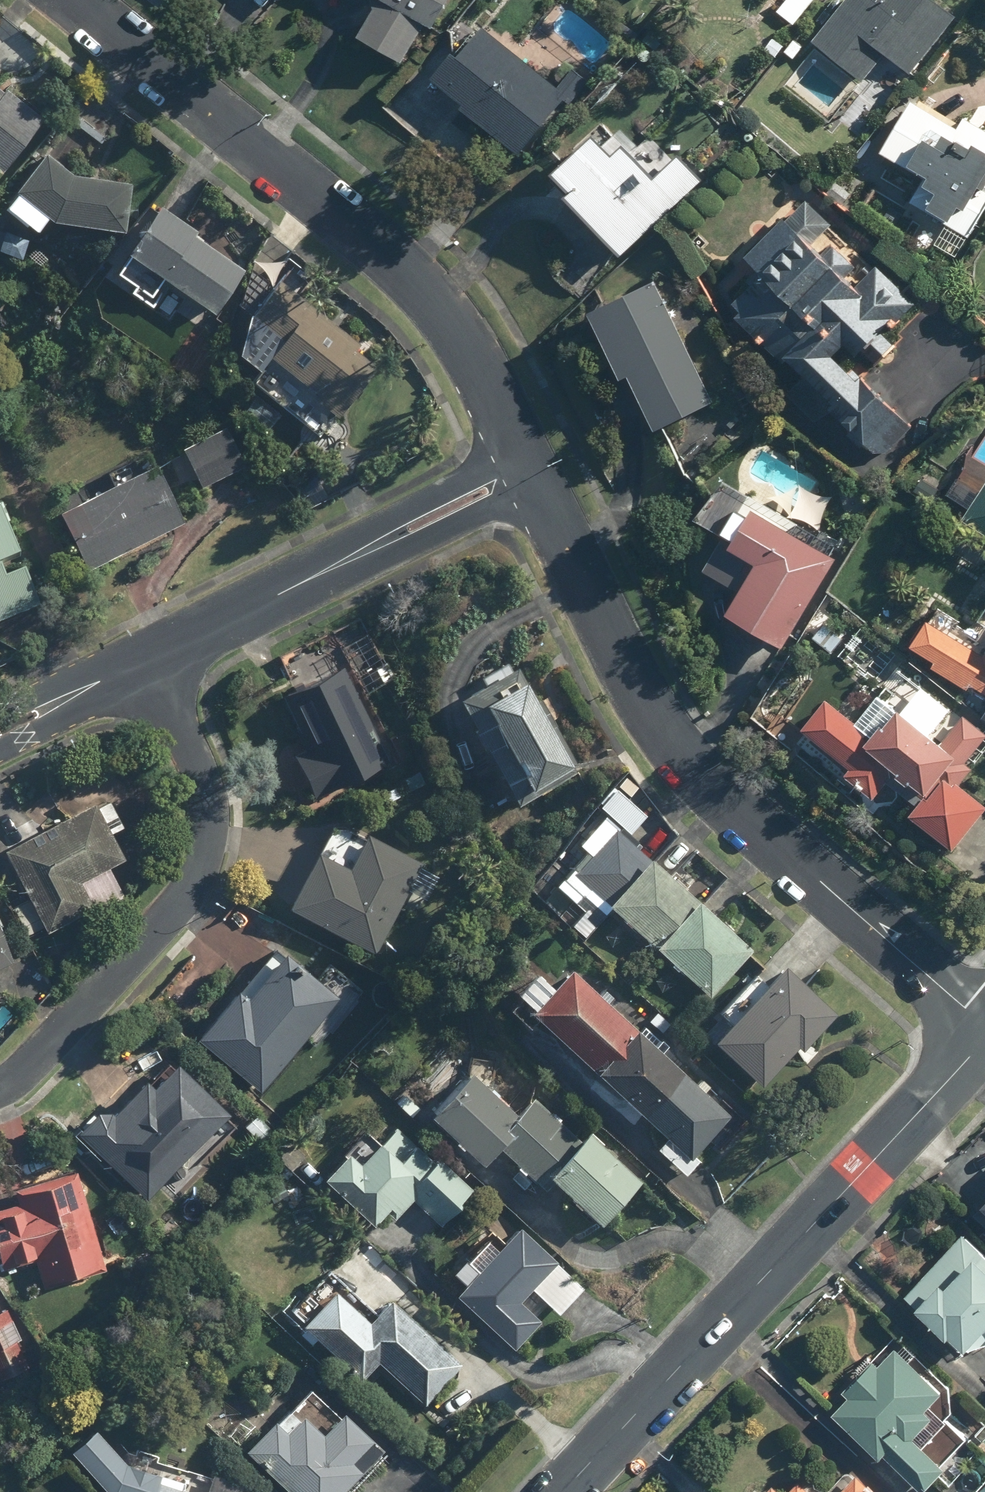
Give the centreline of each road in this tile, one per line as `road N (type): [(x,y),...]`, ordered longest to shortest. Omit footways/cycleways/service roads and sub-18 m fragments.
road 1 (residential): [(984,1022),(685,756),(640,694),(530,468)]
road 2 (residential): [(530,468),(448,322),(365,233),(79,0)]
road 3 (tertiary): [(565,1491),(984,1042)]
road 4 (residential): [(144,661),(200,785),(208,838),(195,878),(23,1077),(0,1089)]
road 5 (residential): [(144,661),(530,468)]
road 6 (residential): [(0,732),(144,661)]

